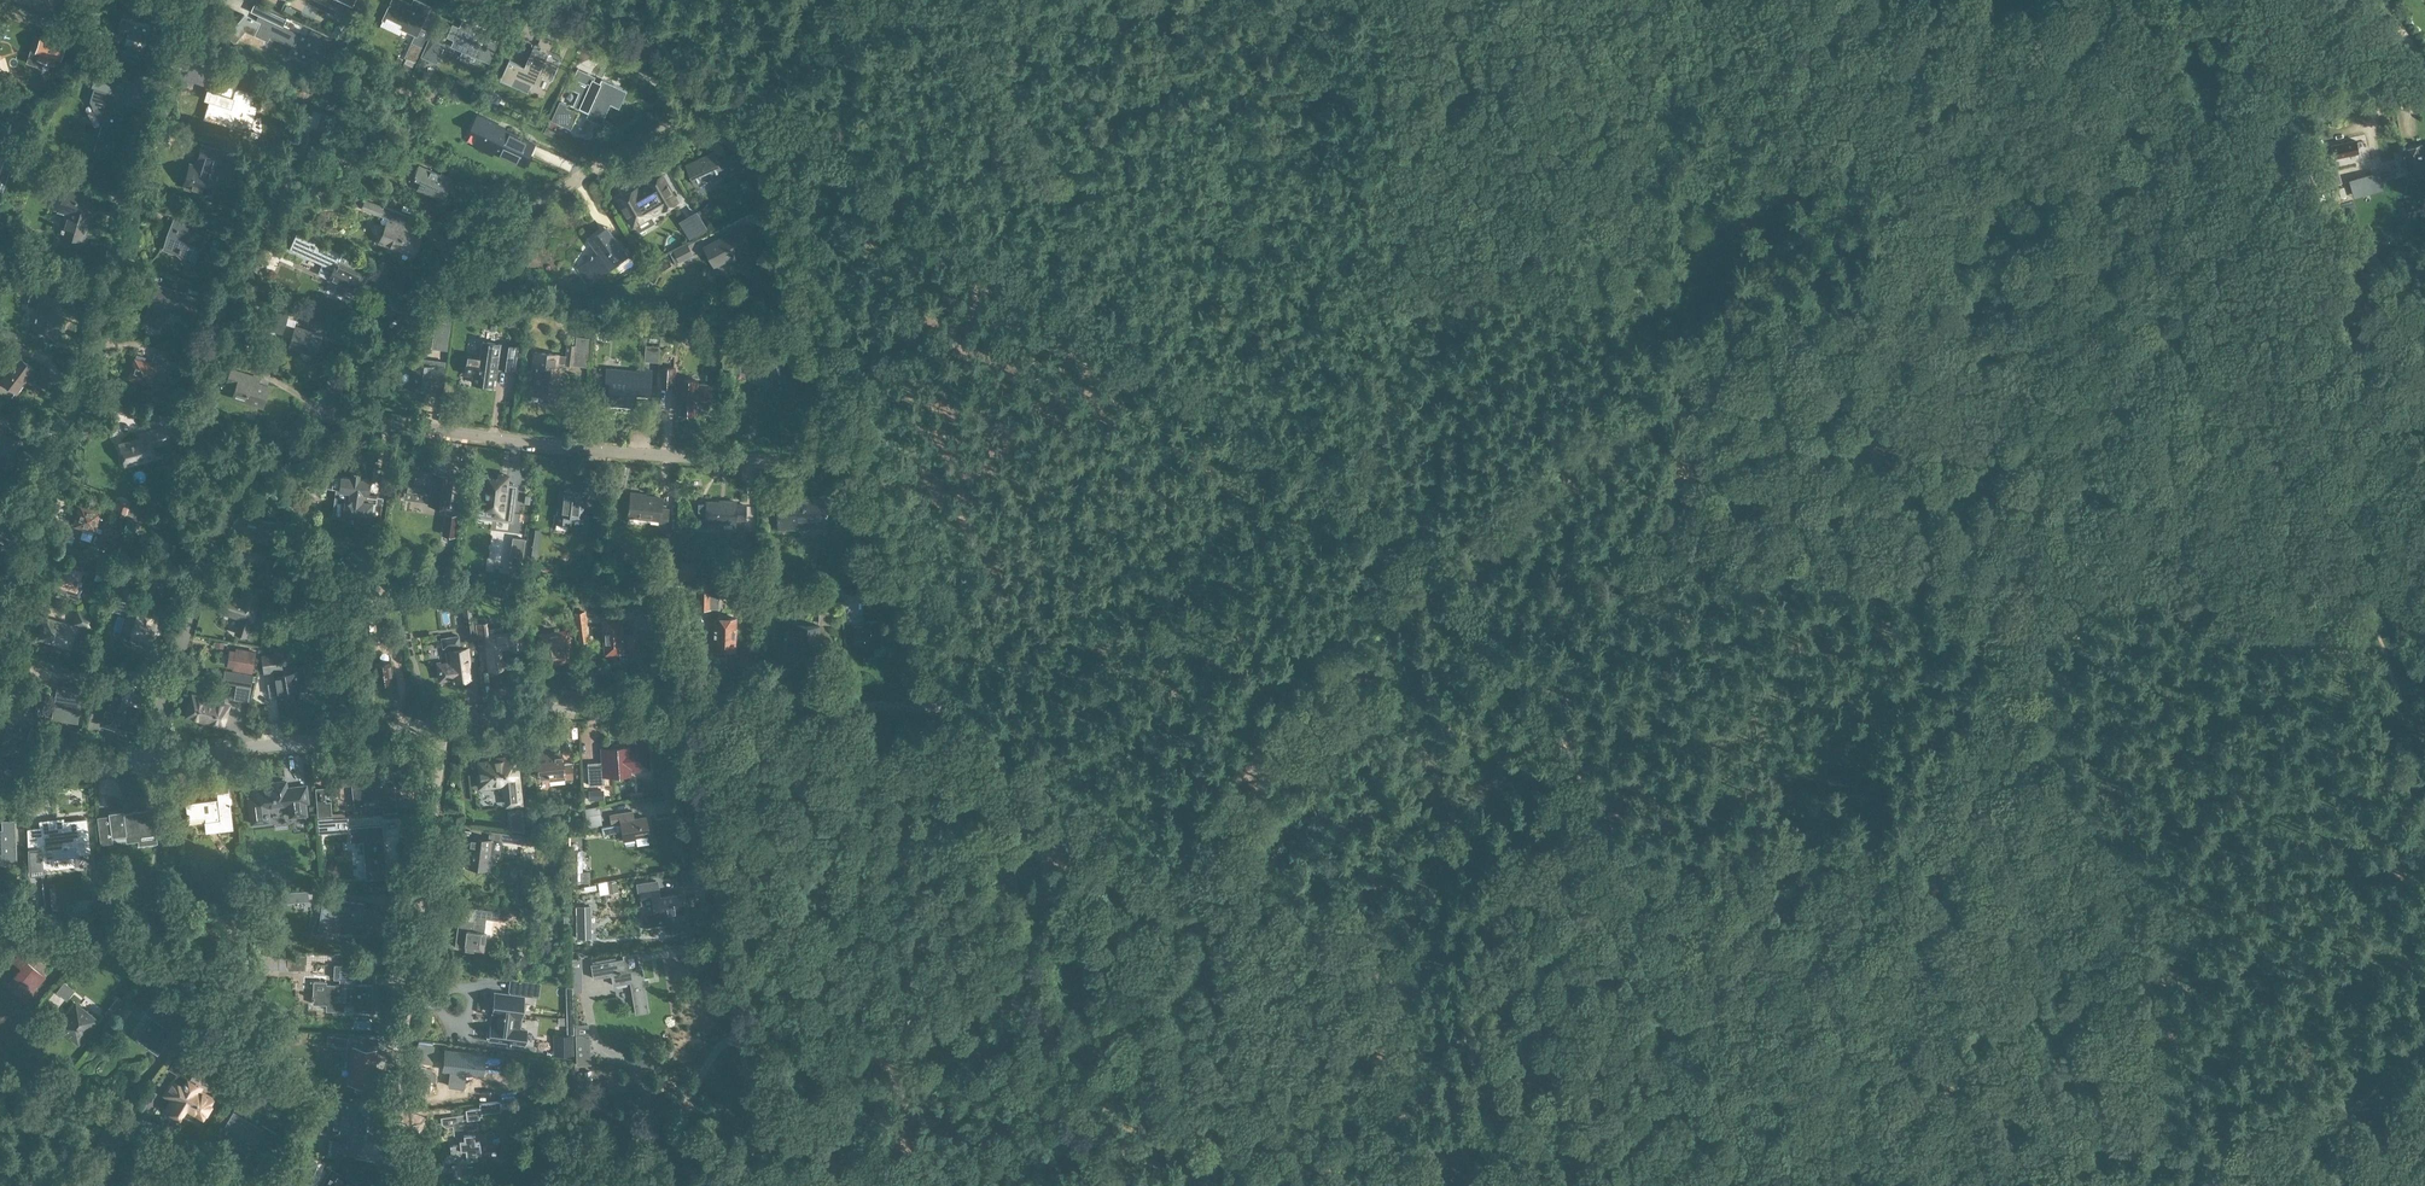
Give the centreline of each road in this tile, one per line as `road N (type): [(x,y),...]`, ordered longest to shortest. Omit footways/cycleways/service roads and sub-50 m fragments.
road 1 (track): [(1722,1155),(1631,855),(1560,725),(1421,554),(1340,480),(749,93),(834,46),(996,0)]
road 2 (track): [(1955,0),(1908,83),(1783,257),(1421,554),(1241,773),(1187,890),(1179,1038),(1185,1099),(1209,1185)]
road 3 (track): [(1722,1155),(1782,1105),(1798,1080),(1820,1001),(1862,951),(1918,807),(1947,771),(1980,700),(2025,681),(2115,619),(2178,546),(2233,546),(2350,588),(2424,730)]
road 4 (track): [(2272,0),(2199,310),(2067,517),(1980,700)]
road 5 (residential): [(0,644),(197,0)]
road 6 (track): [(1410,1185),(1373,1088),(1346,1051),(1071,771),(1032,741),(967,717)]
road 7 (residential): [(878,454),(712,456),(563,445),(372,421),(328,403)]
road 8 (residential): [(694,707),(967,717),(878,454)]
road 9 (residential): [(328,403),(477,255),(574,179),(749,93)]
road 10 (track): [(1106,1185),(967,717)]
road 11 (residential): [(406,1185),(397,1084),(444,722)]
road 12 (residential): [(152,755),(185,620),(229,518),(272,456),(328,403)]
road 13 (residential): [(878,454),(749,93)]
road 14 (residential): [(746,1023),(694,707)]
road 15 (residential): [(152,755),(444,722)]
road 16 (residential): [(227,1185),(0,1051)]
road 17 (unclassified): [(561,1185),(575,1160),(667,1113),(704,1061),(746,1023)]
road 18 (residential): [(444,722),(694,707)]
road 19 (residential): [(749,93),(551,0)]
road 20 (track): [(773,1185),(746,1023)]
road 21 (residential): [(0,772),(152,755)]
road 22 (track): [(2237,1185),(2265,1156),(2358,1104)]

